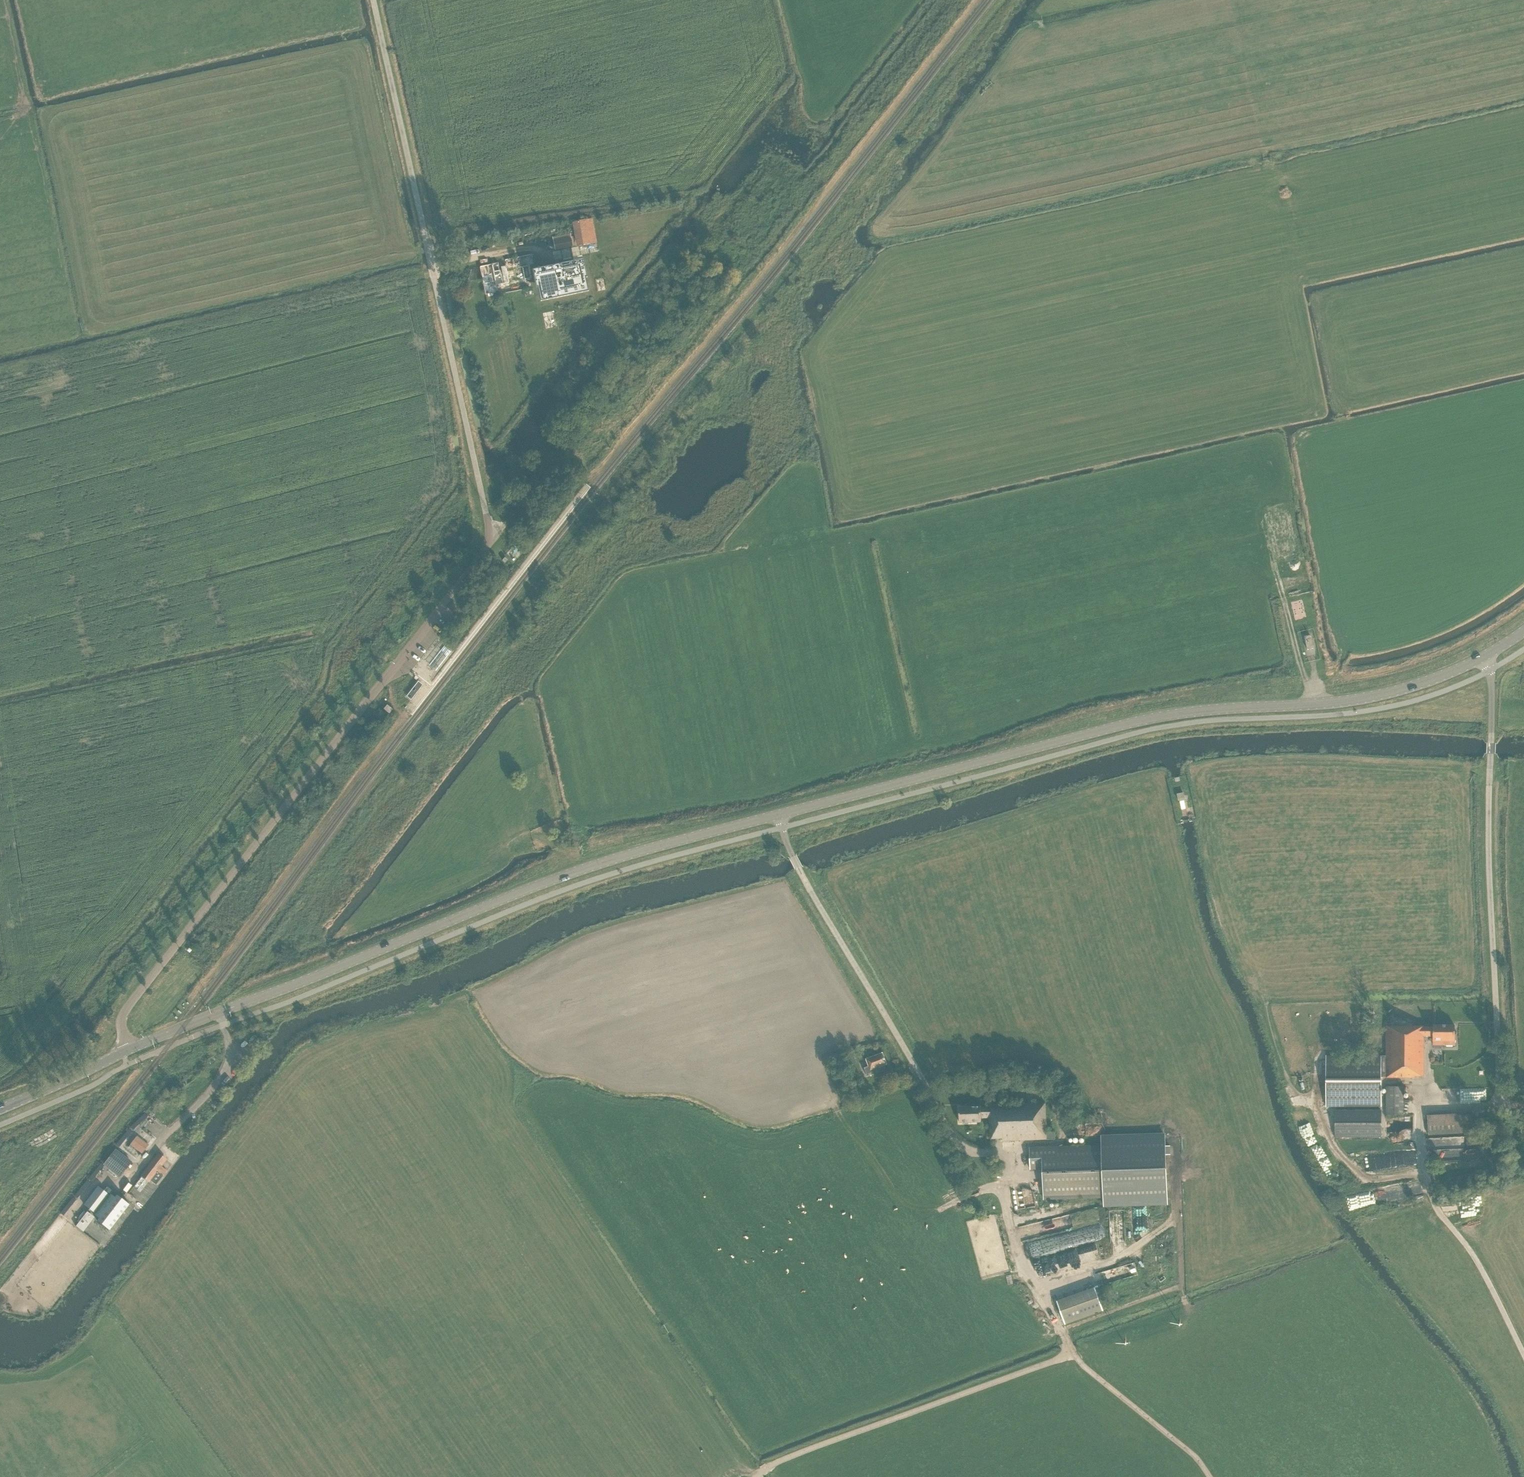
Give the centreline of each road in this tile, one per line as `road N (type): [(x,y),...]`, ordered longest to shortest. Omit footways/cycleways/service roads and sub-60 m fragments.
road 1 (tertiary): [(125,1052),(517,892),(648,848),(1171,715),(1381,694),(1449,673),(1523,630)]
road 2 (unclassified): [(125,1052),(125,1008),(487,543),(373,0)]
road 3 (track): [(1523,1355),(1474,1255),(1434,1205),(1423,1167)]
road 4 (tertiary): [(0,1109),(125,1052)]

